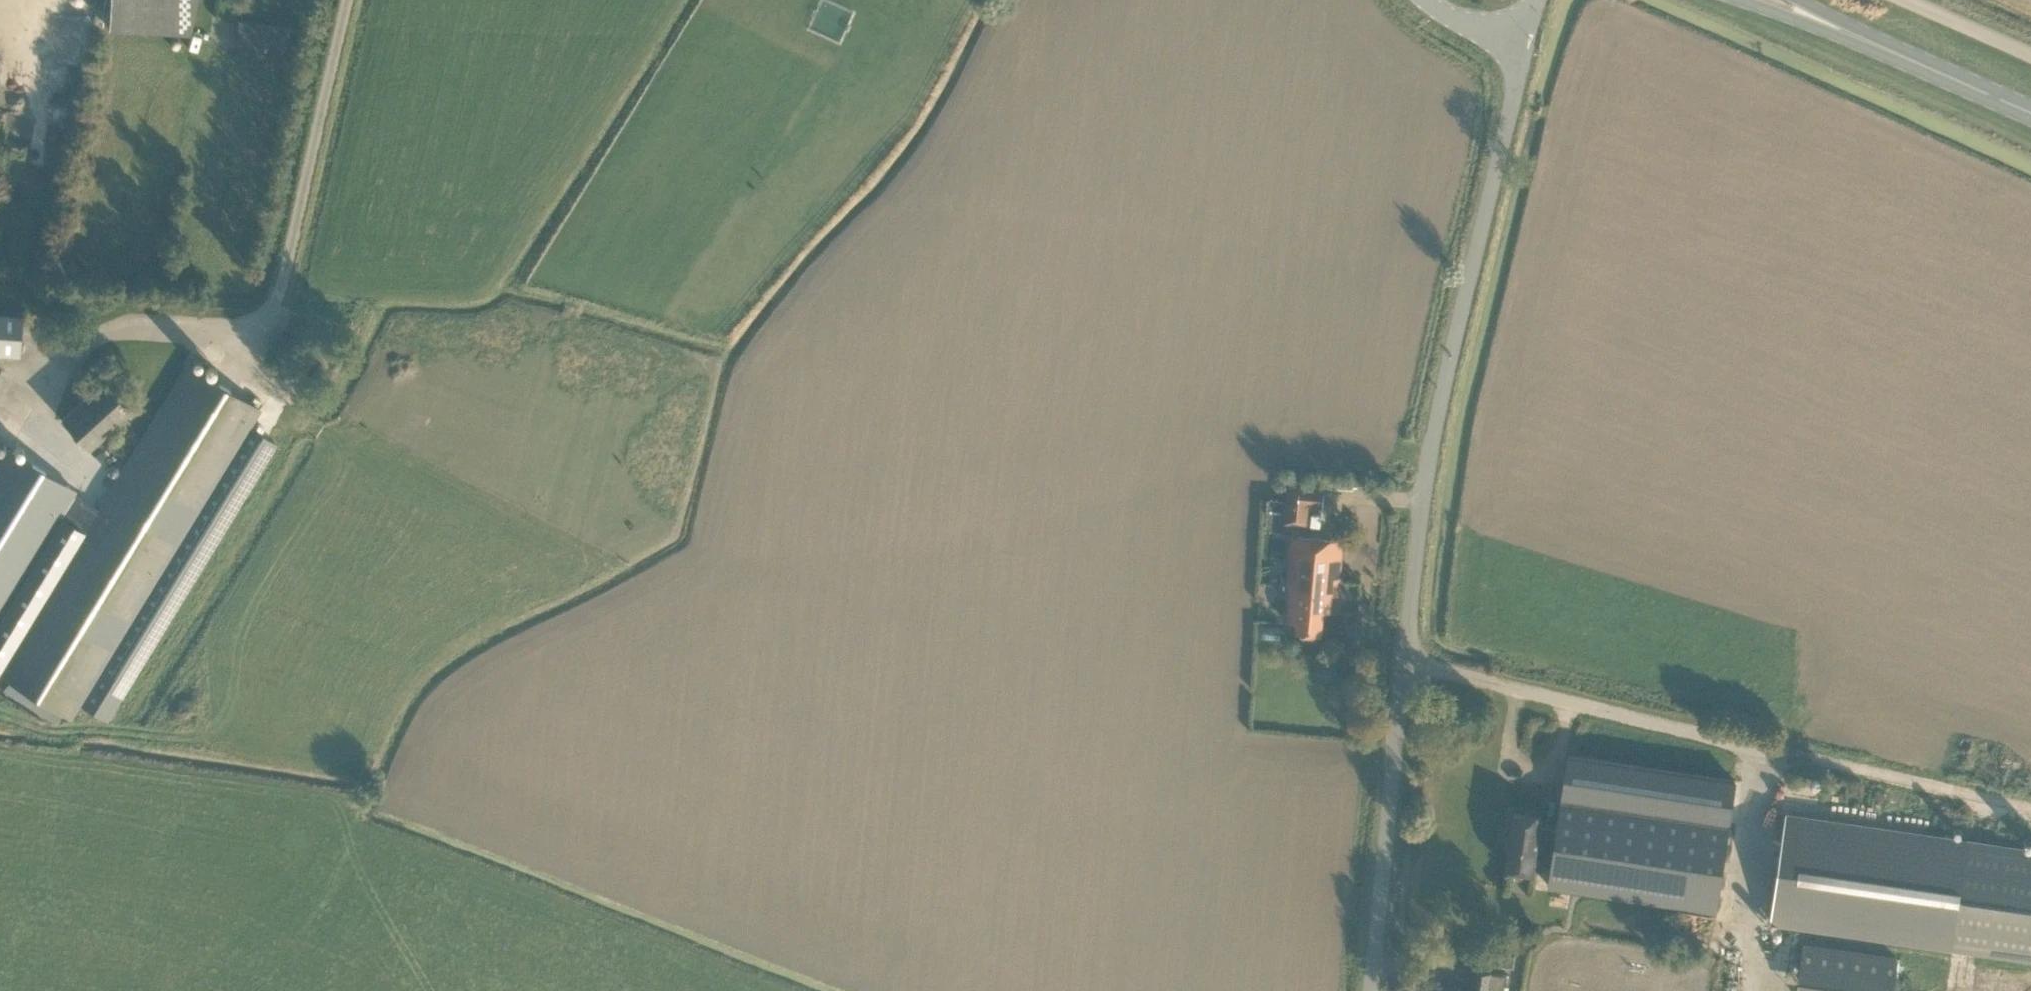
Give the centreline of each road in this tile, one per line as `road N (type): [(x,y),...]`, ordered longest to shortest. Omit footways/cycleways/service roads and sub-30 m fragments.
road 1 (tertiary): [(1371,990),(1426,492),(1518,54)]
road 2 (secondary): [(2030,111),(1779,0)]
road 3 (unclassified): [(2030,53),(1911,0)]

